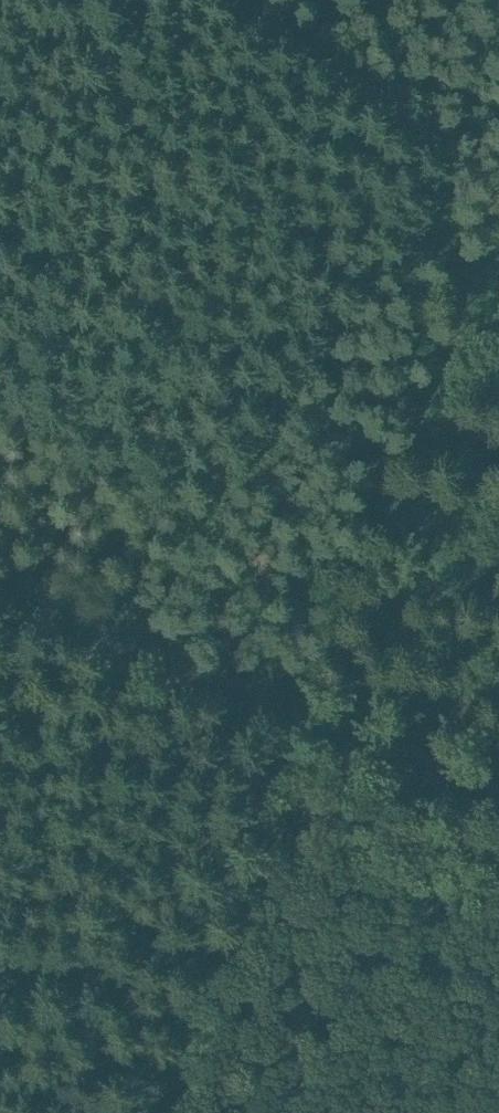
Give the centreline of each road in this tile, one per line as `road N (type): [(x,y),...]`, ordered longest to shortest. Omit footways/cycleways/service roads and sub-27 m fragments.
road 1 (track): [(0,588),(498,793)]

